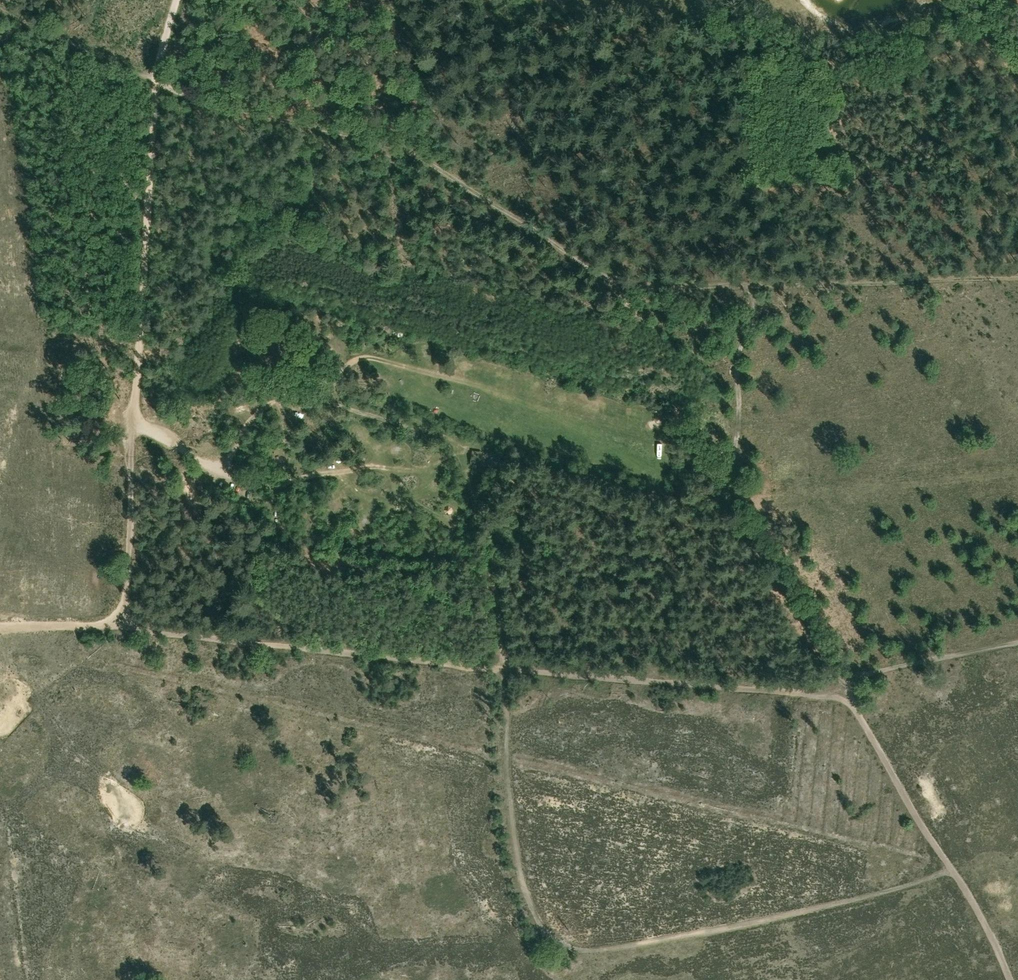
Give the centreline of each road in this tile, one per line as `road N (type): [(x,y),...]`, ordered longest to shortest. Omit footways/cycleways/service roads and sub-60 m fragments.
road 1 (track): [(303,391),(457,442),(463,452),(493,568),(519,875),(549,937),(602,949),(781,917),(952,869)]
road 2 (track): [(845,687),(822,626),(735,487),(738,358),(756,309),(748,289),(629,283),(406,151),(154,85)]
road 3 (track): [(845,687),(815,693),(473,668),(135,627),(121,621),(135,411)]
road 4 (track): [(1011,979),(993,936),(845,687)]
road 5 (track): [(135,411),(154,85)]
road 6 (track): [(135,411),(202,461),(221,463),(251,419),(282,394),(318,386),(357,359),(385,361)]
road 7 (track): [(736,285),(1017,277)]
road 8 (track): [(202,461),(260,488),(369,467),(446,472)]
road 9 (track): [(845,687),(869,673),(1017,643)]
road 10 (track): [(154,85),(0,5)]
road 11 (track): [(121,621),(0,628)]

